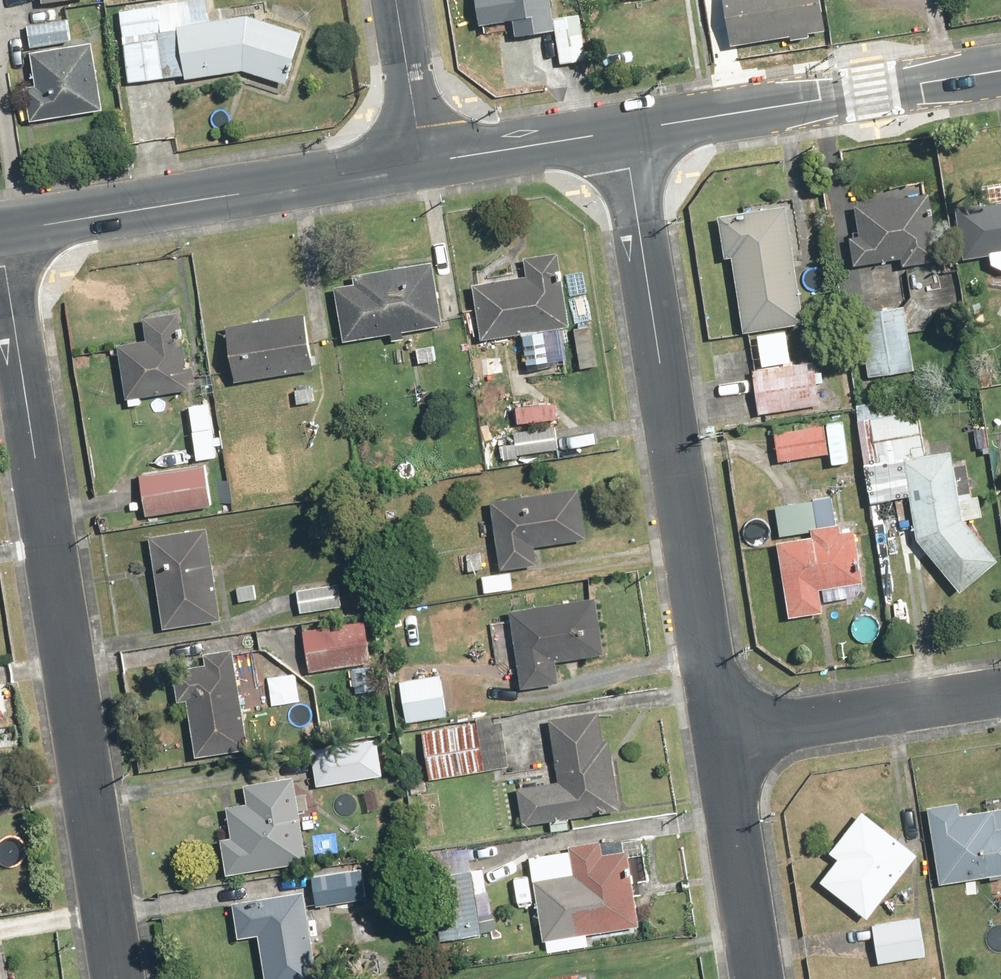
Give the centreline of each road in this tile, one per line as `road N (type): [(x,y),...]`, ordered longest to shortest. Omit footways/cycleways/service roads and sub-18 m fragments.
road 1 (residential): [(0,239),(117,978)]
road 2 (residential): [(622,134),(718,732)]
road 3 (tertiary): [(0,236),(424,162)]
road 4 (tertiary): [(622,134),(1000,72)]
road 5 (residential): [(718,732),(1000,687)]
road 6 (residential): [(718,732),(758,978)]
road 7 (tertiary): [(424,162),(622,134)]
road 8 (residential): [(394,0),(424,162)]

